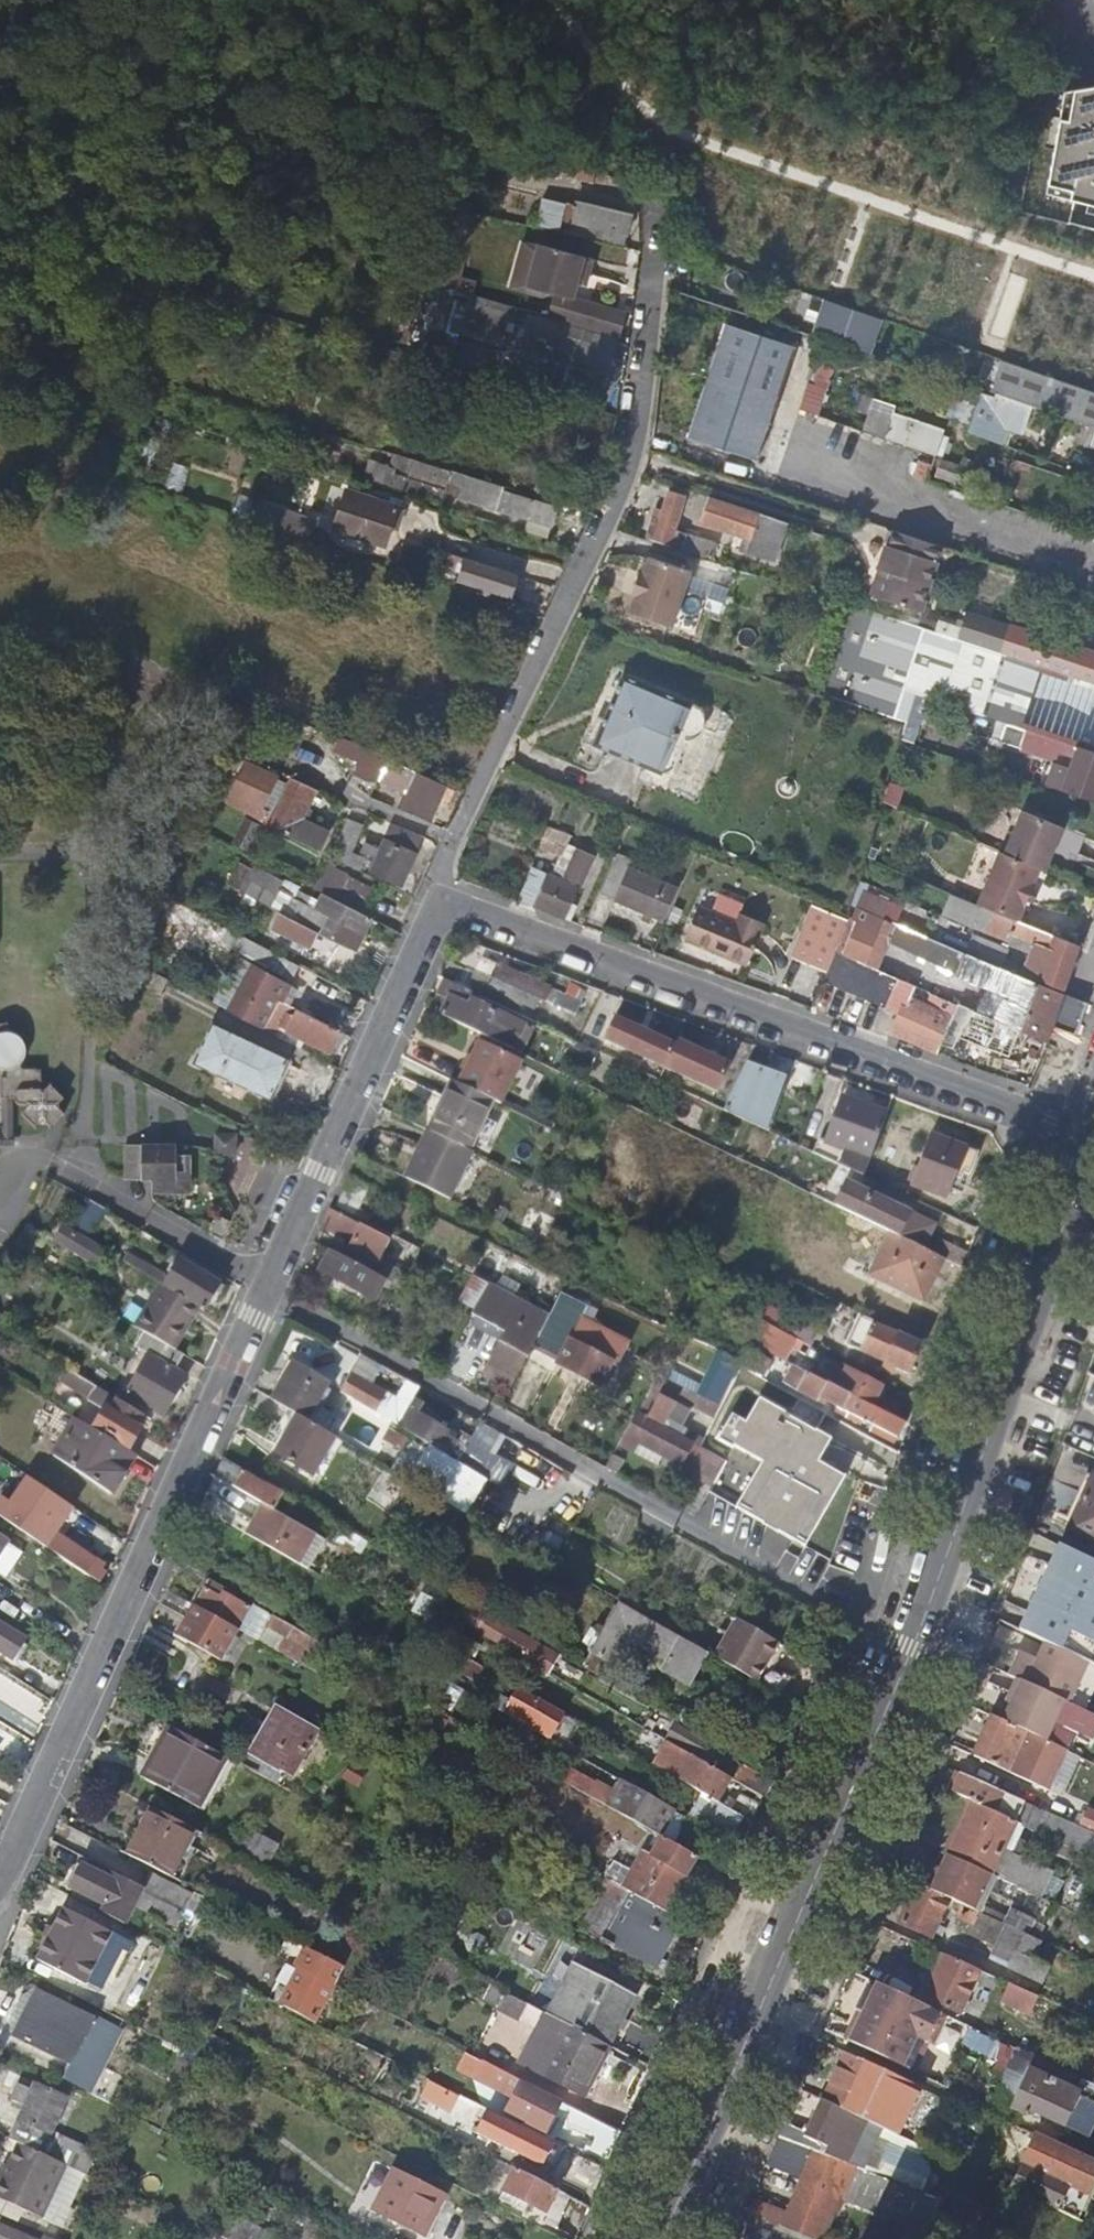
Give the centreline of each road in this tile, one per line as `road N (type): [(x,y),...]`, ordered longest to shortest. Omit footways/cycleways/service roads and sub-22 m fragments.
road 1 (residential): [(270,1284),(907,1656)]
road 2 (residential): [(437,898),(1087,1135)]
road 3 (residential): [(456,840),(636,432),(660,244),(654,196)]
road 4 (residential): [(0,1892),(270,1284)]
road 5 (tertiary): [(662,2238),(907,1656)]
road 6 (tertiary): [(907,1656),(1087,1135)]
road 7 (residential): [(270,1284),(437,898)]
road 8 (residential): [(456,840),(247,748)]

